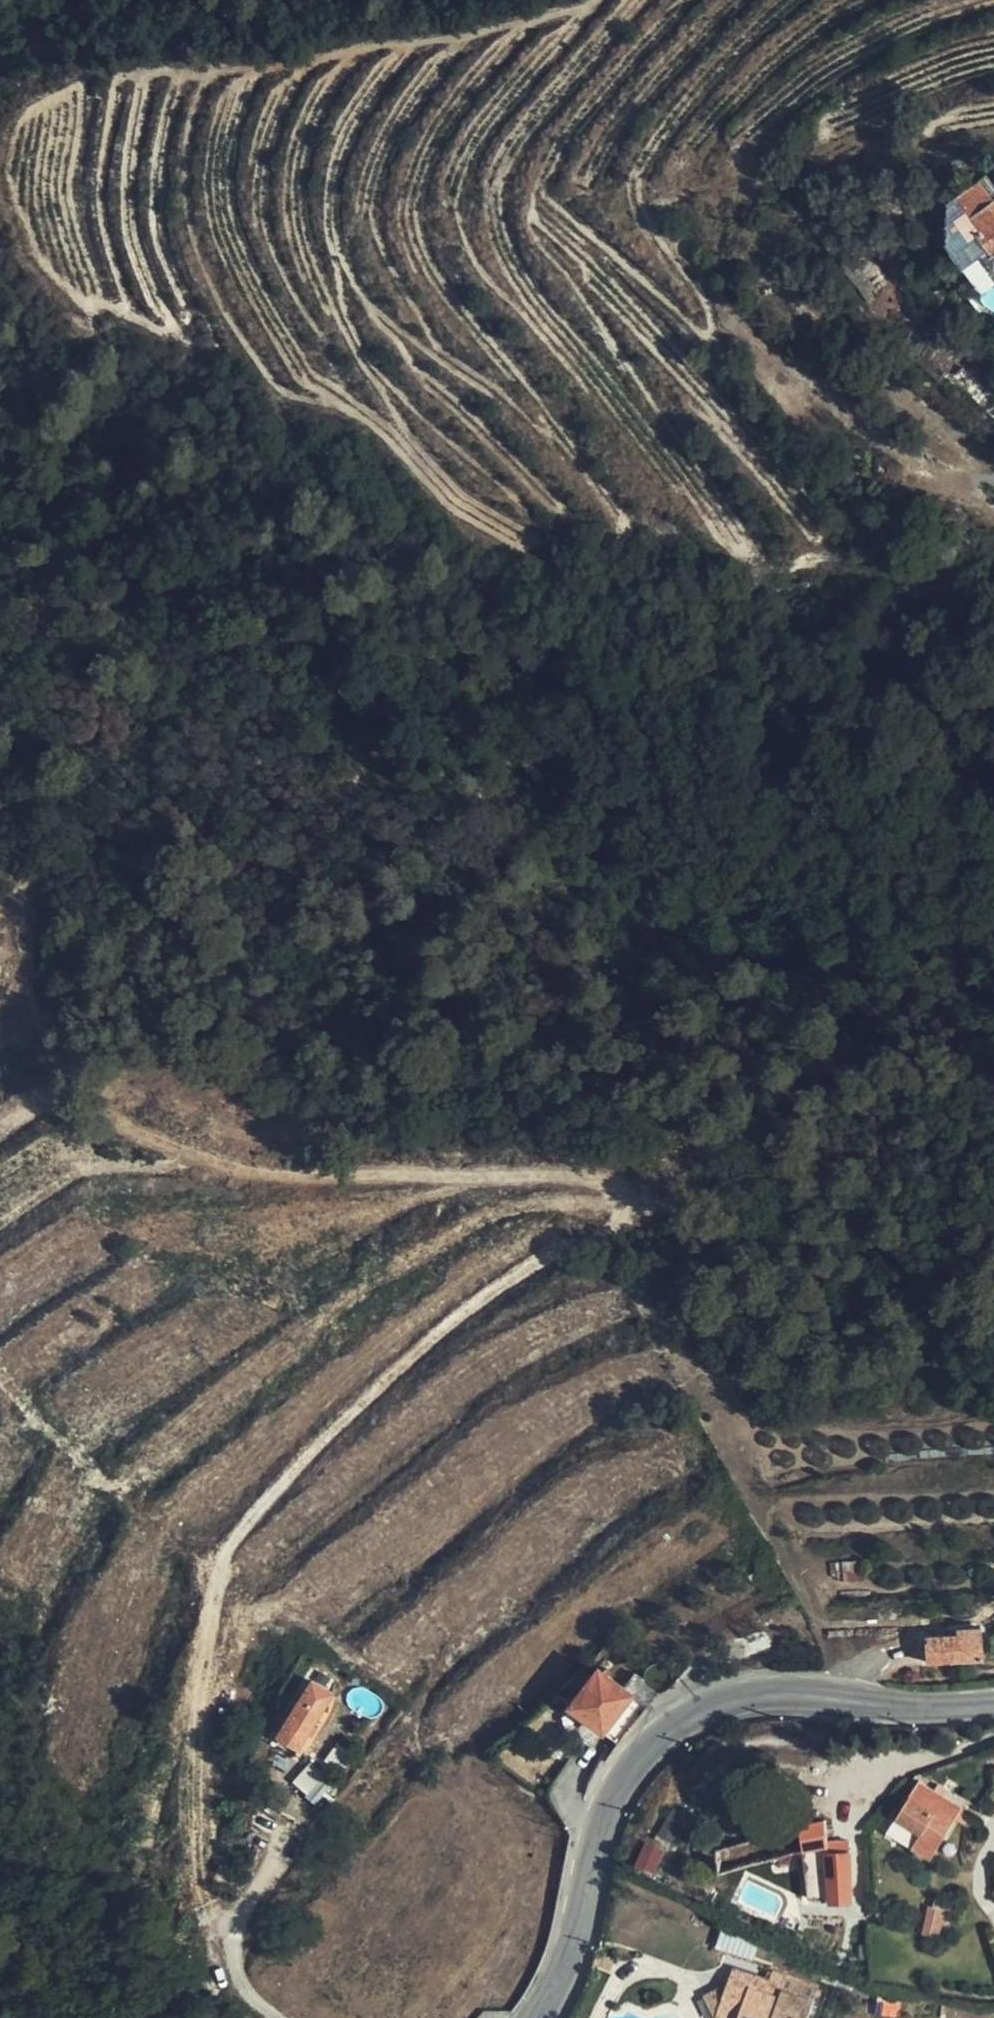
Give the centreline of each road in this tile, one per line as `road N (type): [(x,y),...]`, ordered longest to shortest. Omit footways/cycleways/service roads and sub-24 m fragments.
road 1 (tertiary): [(537,2017),(575,1946),(616,1791),(665,1730),(740,1697),(993,1707)]

